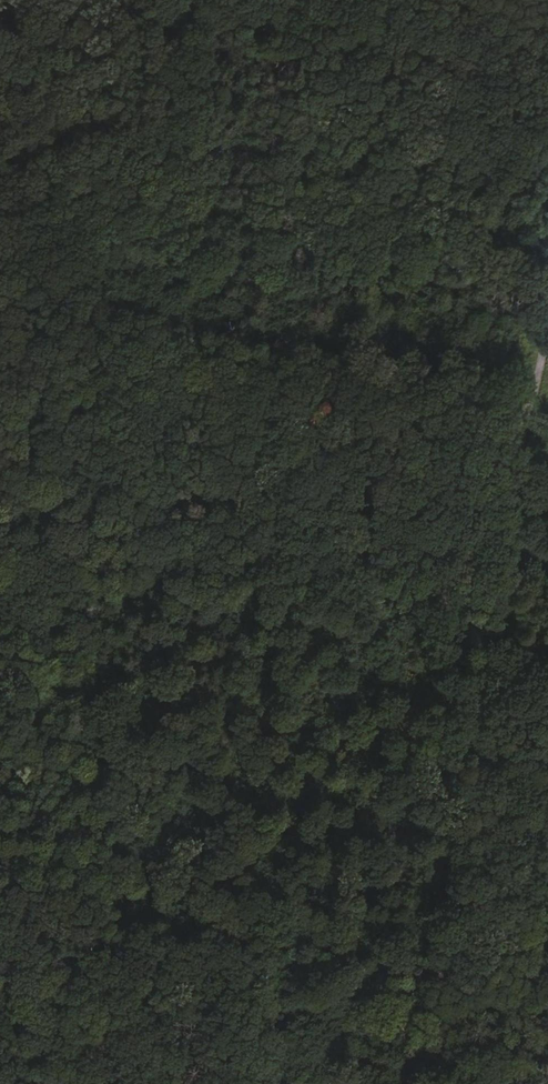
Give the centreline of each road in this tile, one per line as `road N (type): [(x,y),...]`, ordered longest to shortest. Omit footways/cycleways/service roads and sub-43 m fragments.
road 1 (track): [(110,1083),(81,544),(69,0)]
road 2 (unclassified): [(397,1083),(547,296)]

